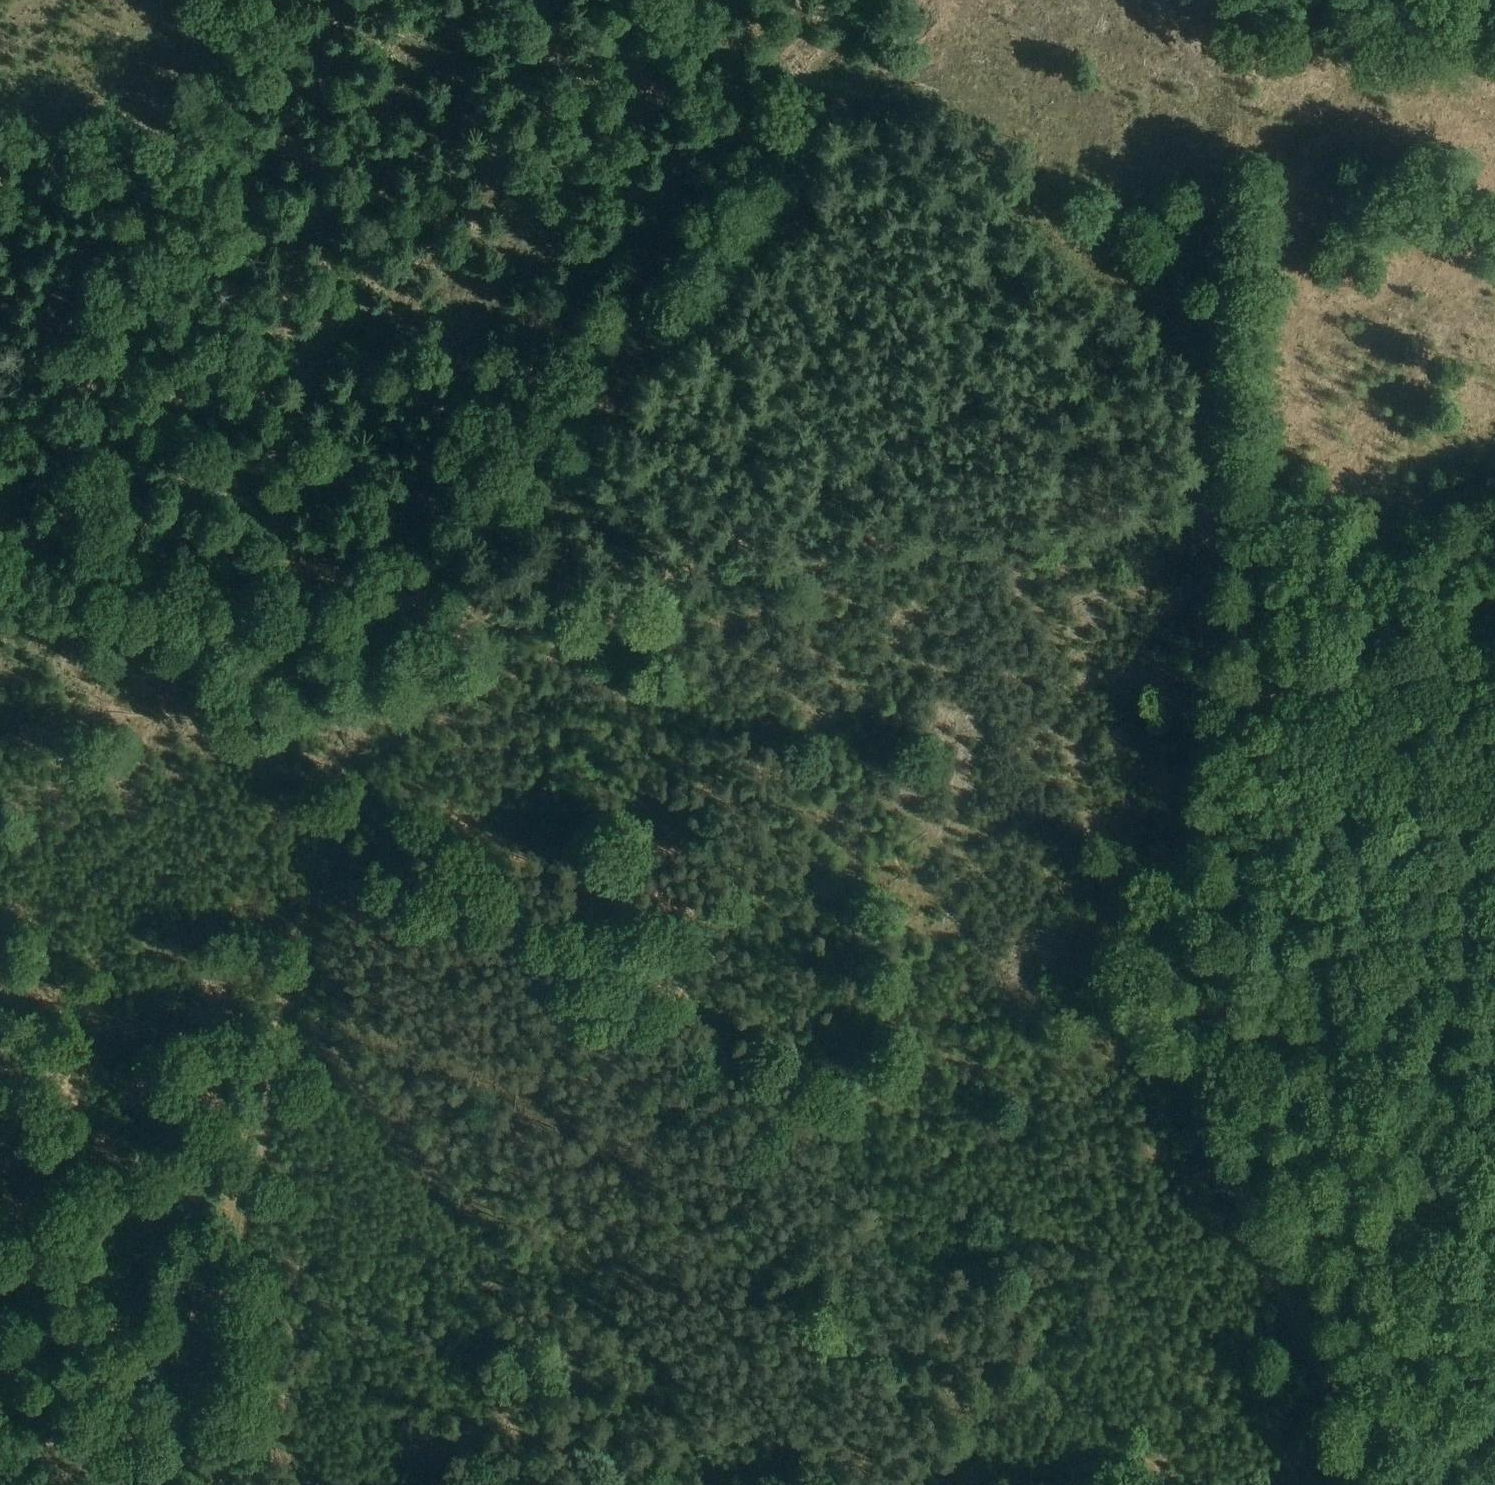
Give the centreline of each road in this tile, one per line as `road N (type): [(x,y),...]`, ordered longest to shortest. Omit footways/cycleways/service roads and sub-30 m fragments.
road 1 (track): [(1226,0),(1219,510),(1178,1001),(1192,1093),(1226,1168),(1342,1386),(1407,1484)]
road 2 (track): [(1219,510),(1494,487)]

